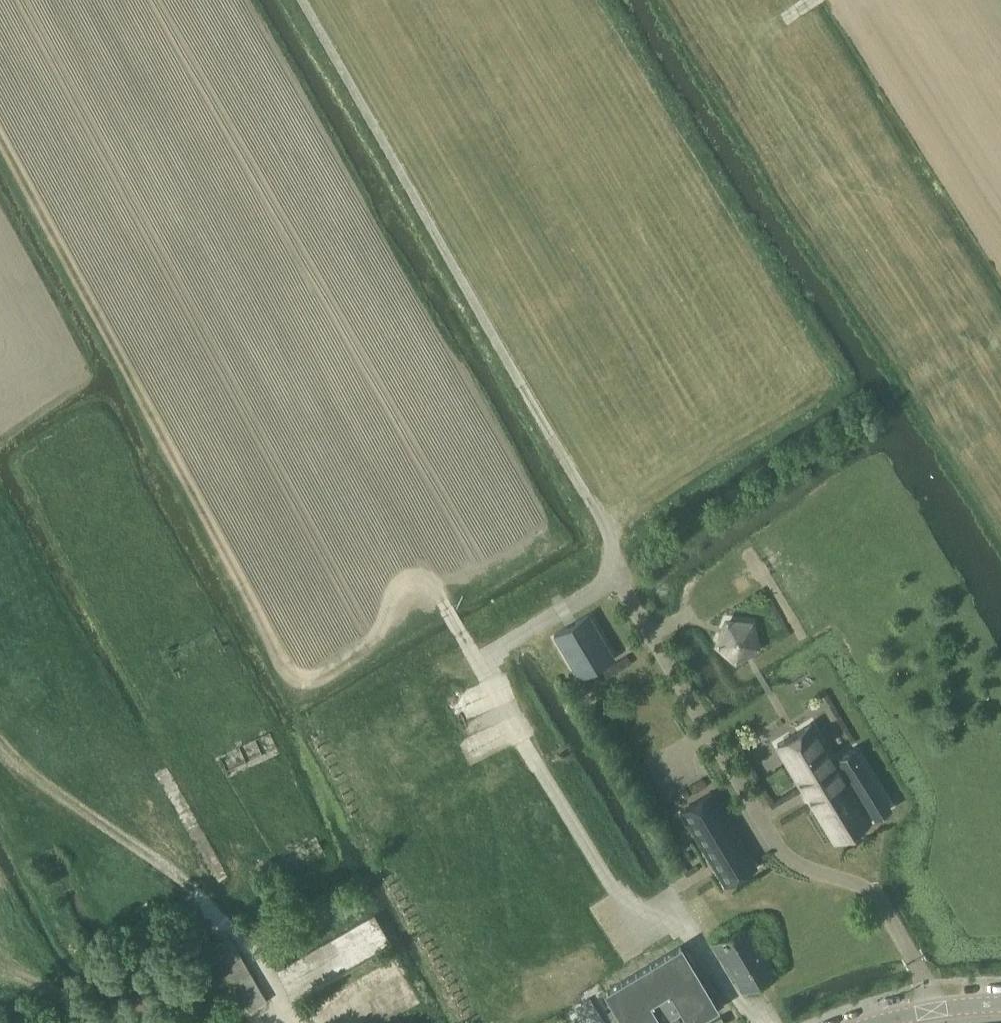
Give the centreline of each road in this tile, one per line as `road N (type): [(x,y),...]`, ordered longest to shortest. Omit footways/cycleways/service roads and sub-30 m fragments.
road 1 (track): [(615,589),(608,531),(421,217),(303,0)]

